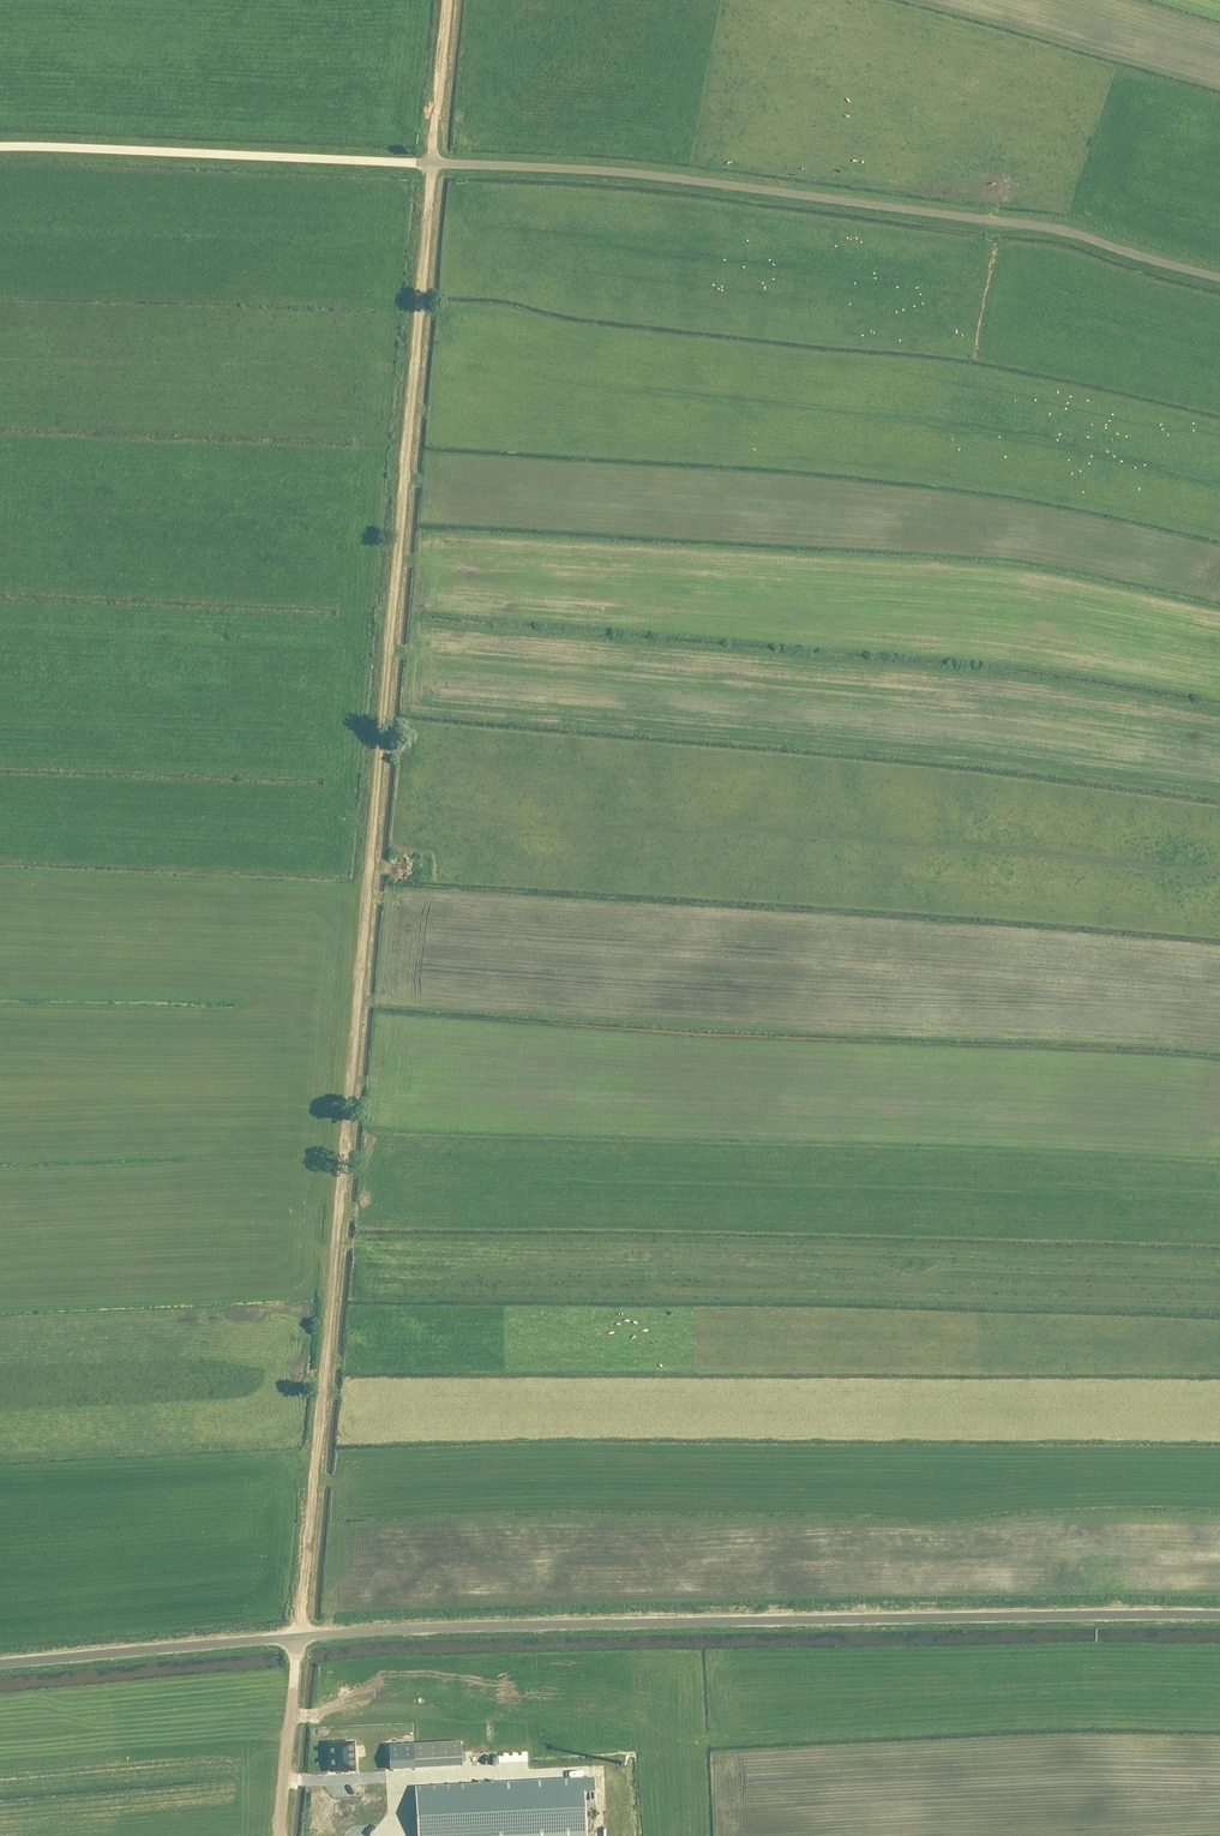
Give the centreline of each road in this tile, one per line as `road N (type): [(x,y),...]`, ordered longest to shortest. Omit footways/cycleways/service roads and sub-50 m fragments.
road 1 (track): [(280,1835),(445,0)]
road 2 (unclassified): [(1219,279),(1064,231),(591,170),(0,150)]
road 3 (unclassified): [(0,1666),(432,1627),(1219,1617)]

